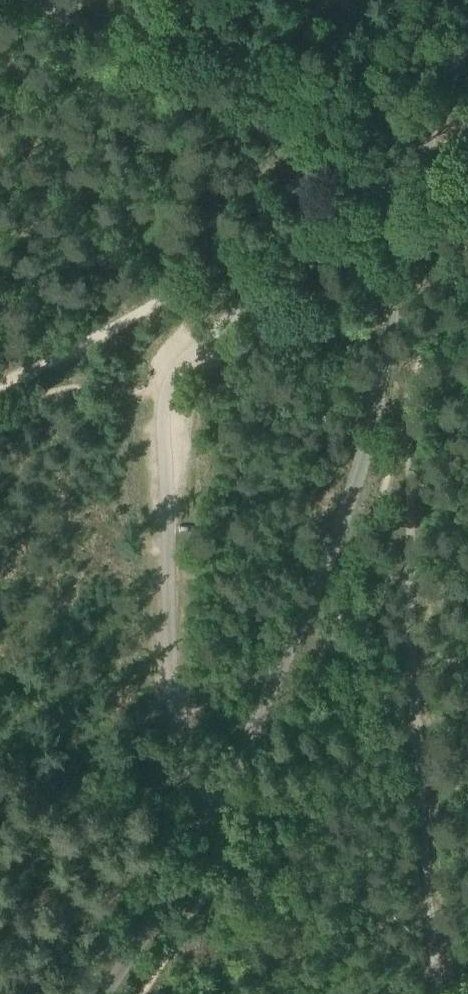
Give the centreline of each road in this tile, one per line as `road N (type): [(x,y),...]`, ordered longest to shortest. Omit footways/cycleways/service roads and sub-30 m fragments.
road 1 (unclassified): [(209,820),(358,475),(410,189),(467,24)]
road 2 (track): [(383,368),(408,455),(437,993)]
road 3 (track): [(20,0),(376,188)]
road 4 (track): [(300,228),(268,234),(82,348),(0,382)]
road 5 (track): [(102,993),(209,820)]
road 6 (track): [(300,228),(322,243),(387,235),(467,241)]

